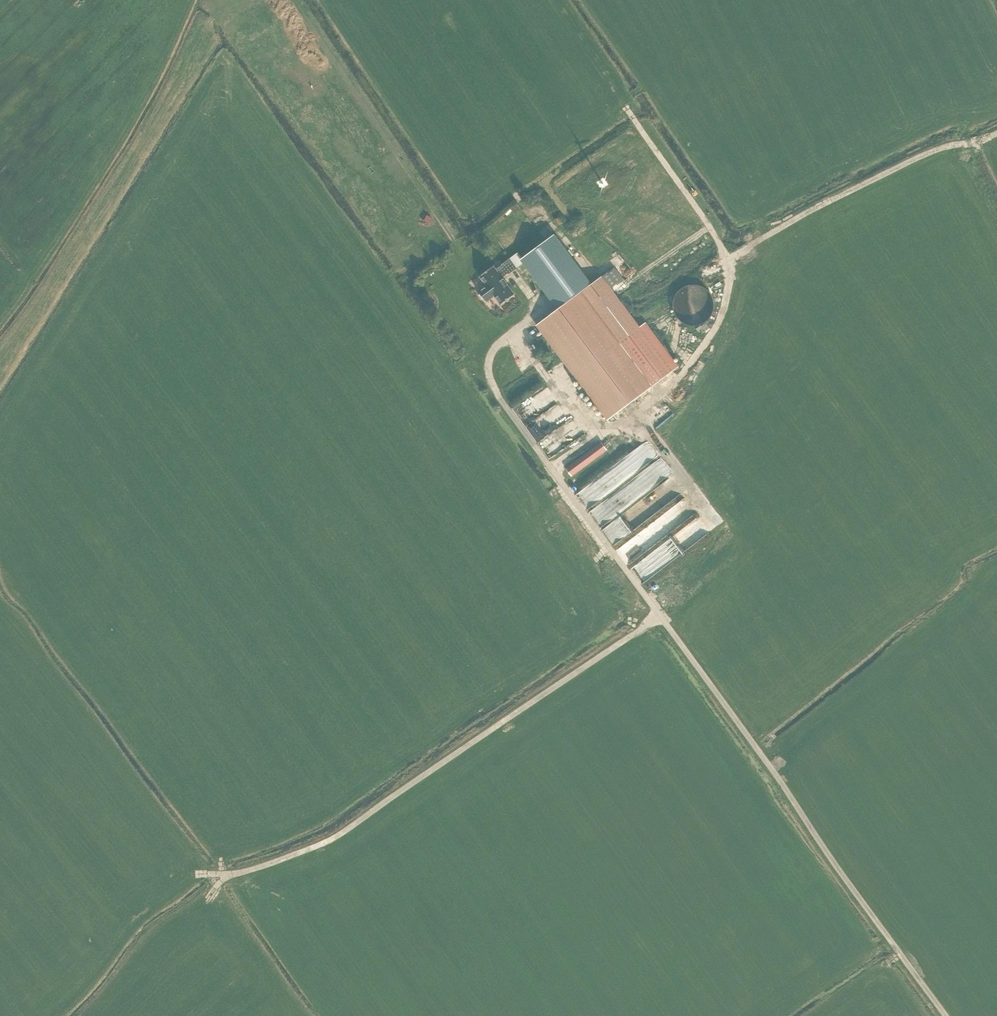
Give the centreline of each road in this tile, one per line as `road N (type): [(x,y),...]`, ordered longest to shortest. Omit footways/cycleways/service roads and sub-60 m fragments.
road 1 (unclassified): [(946,1015),(557,474)]
road 2 (track): [(0,357),(219,7)]

